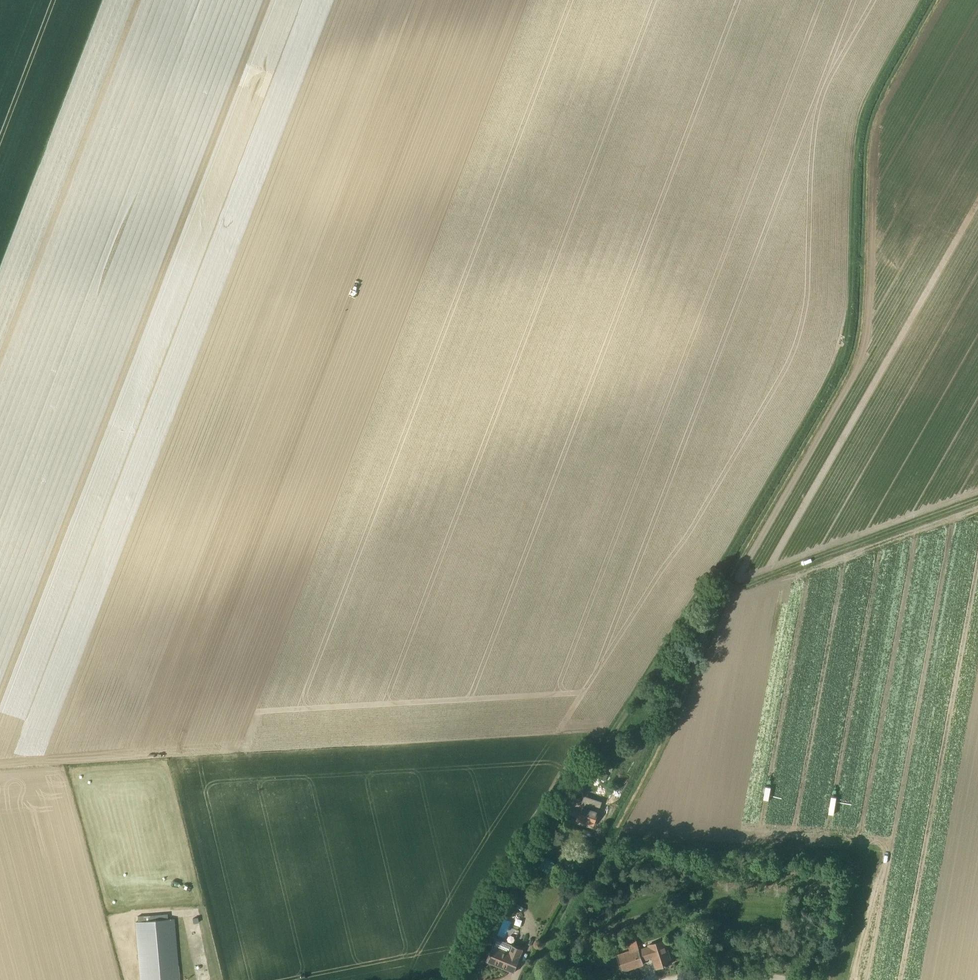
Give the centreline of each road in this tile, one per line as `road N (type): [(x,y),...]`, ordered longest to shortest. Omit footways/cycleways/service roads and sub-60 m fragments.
road 1 (track): [(697,598),(841,365),(867,111),(927,0)]
road 2 (track): [(697,598),(462,979)]
road 3 (track): [(977,503),(721,596),(697,598)]

